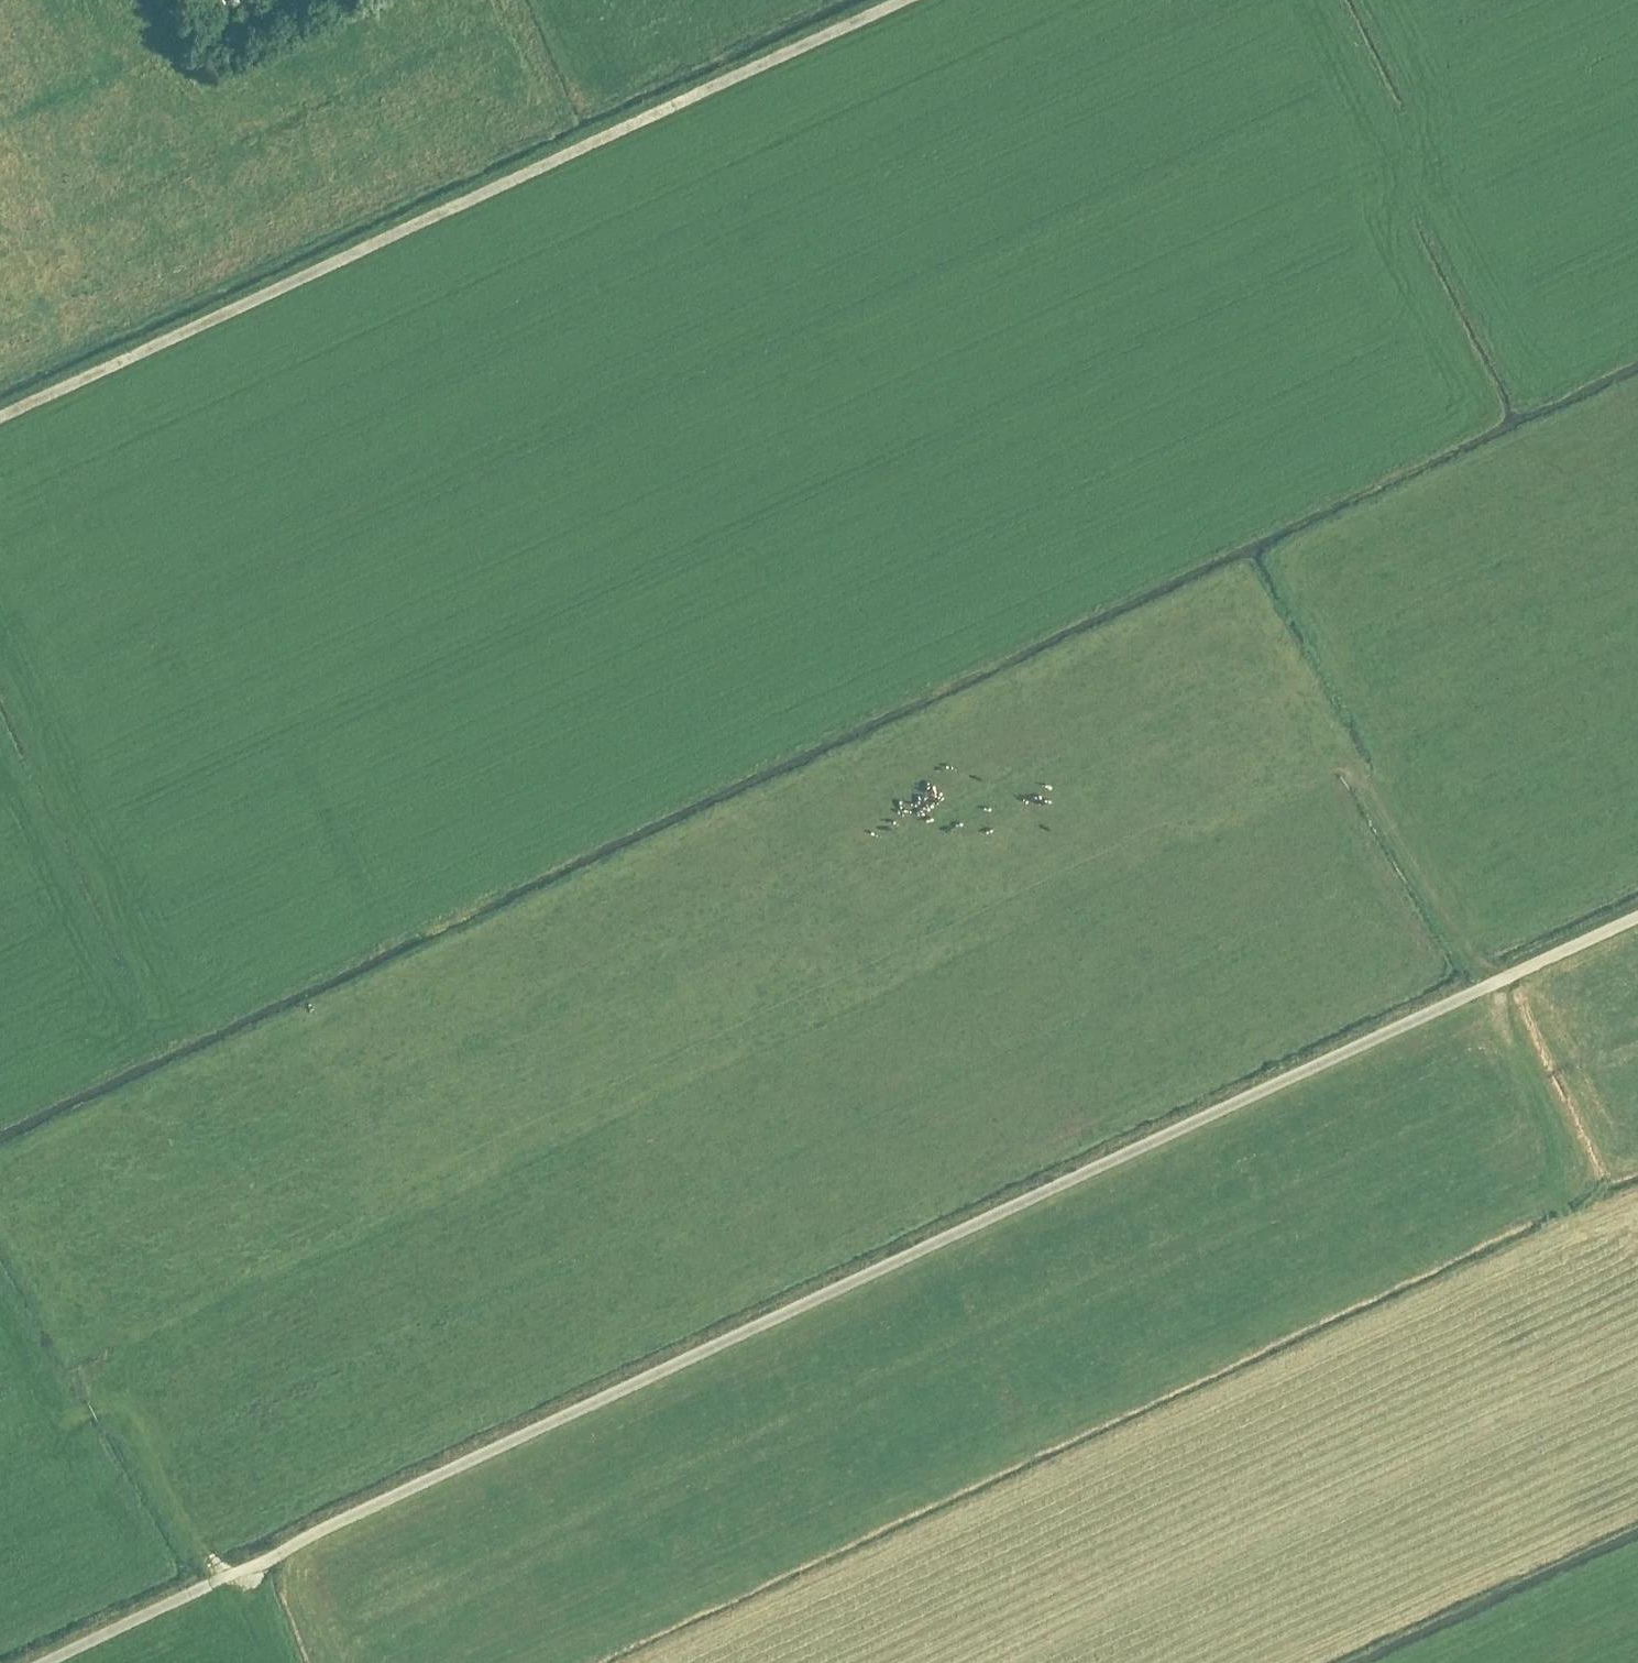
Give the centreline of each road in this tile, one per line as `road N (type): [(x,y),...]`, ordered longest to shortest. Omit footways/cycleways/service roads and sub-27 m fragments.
road 1 (track): [(0,416),(905,0)]

